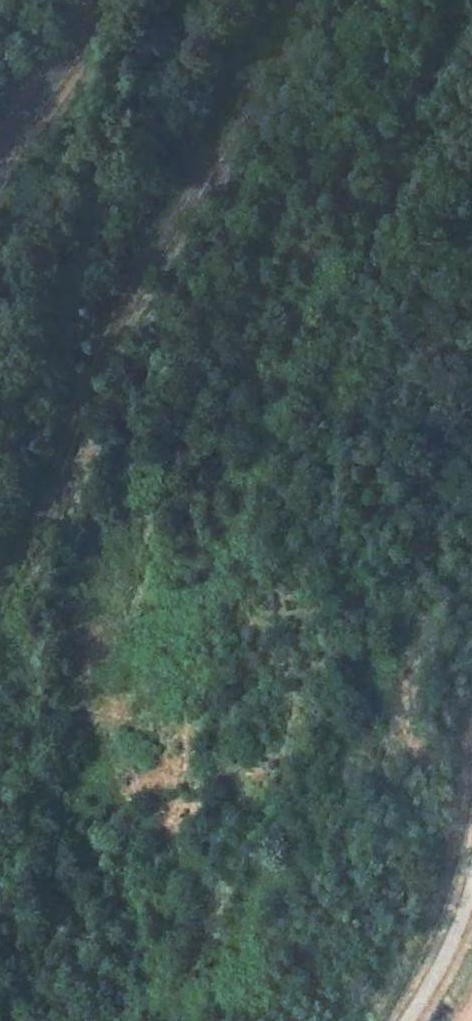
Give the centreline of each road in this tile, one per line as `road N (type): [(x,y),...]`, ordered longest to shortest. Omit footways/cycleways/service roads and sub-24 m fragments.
road 1 (unclassified): [(0,152),(103,0)]
road 2 (track): [(471,884),(433,974),(403,1020)]

